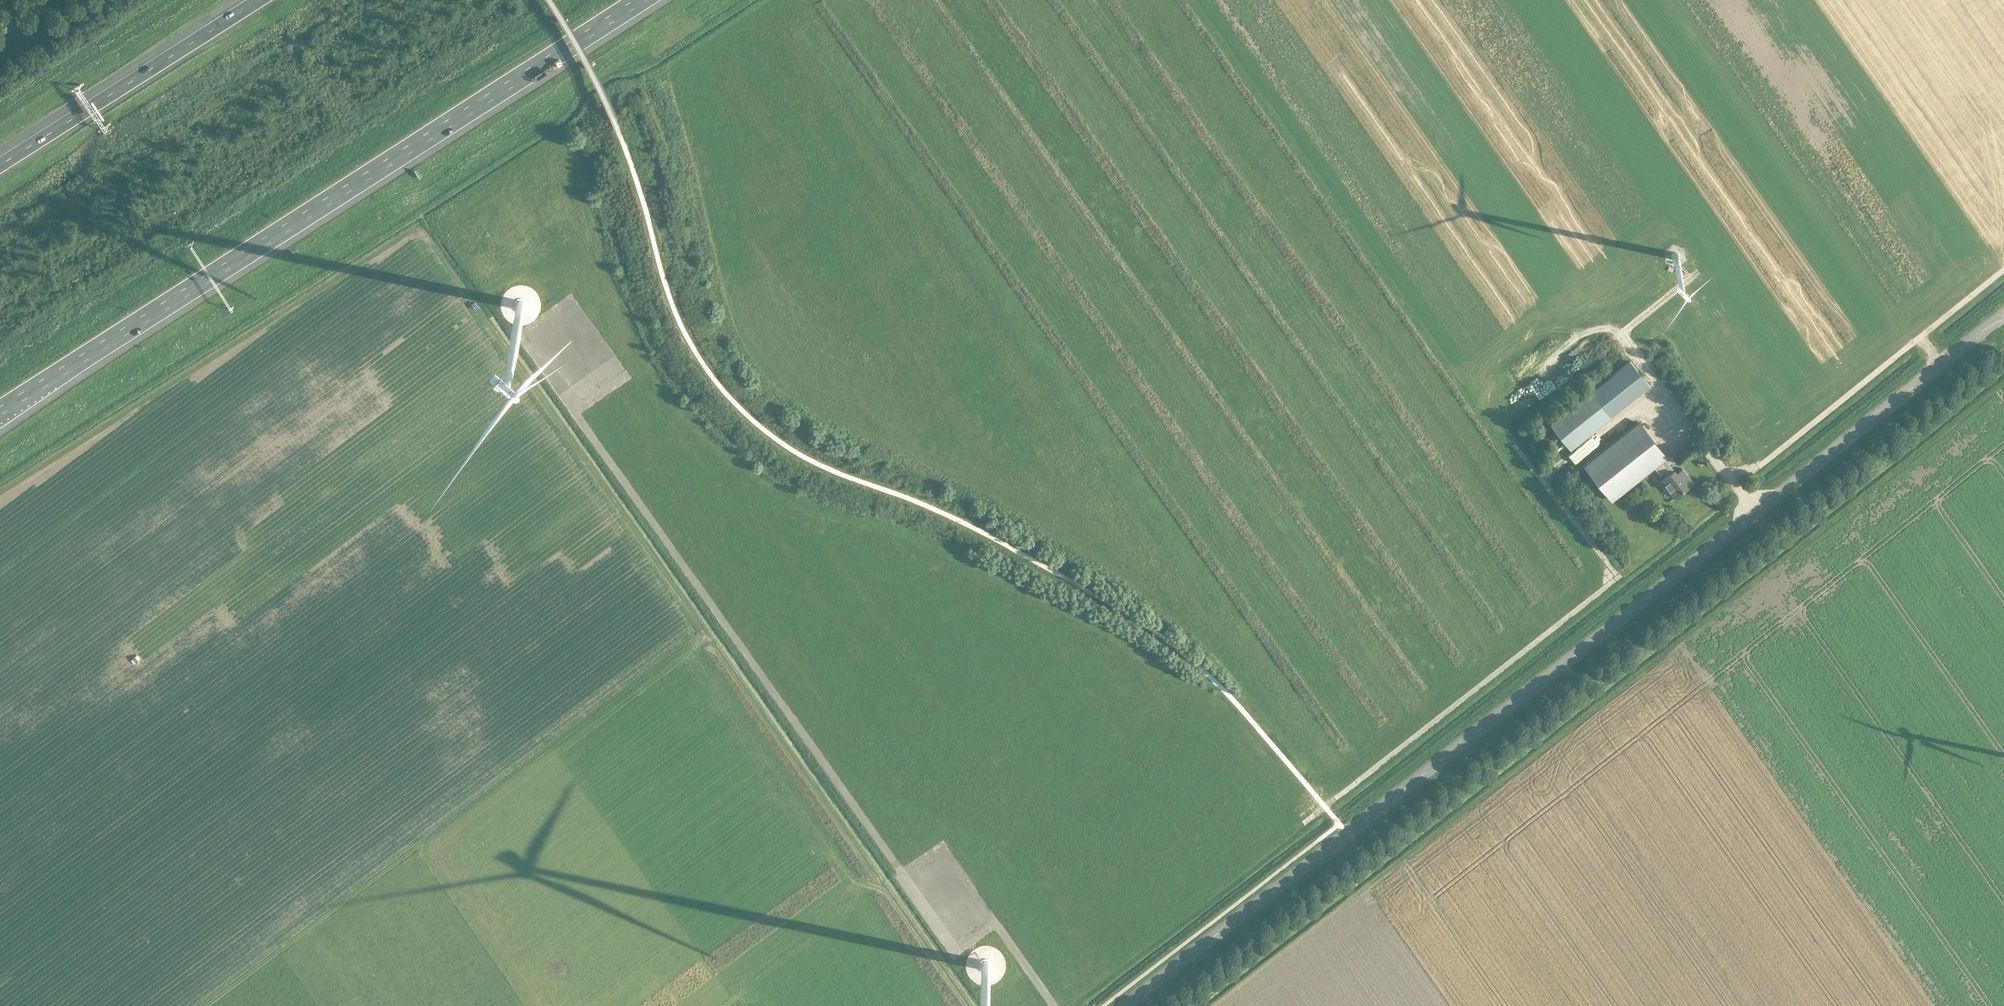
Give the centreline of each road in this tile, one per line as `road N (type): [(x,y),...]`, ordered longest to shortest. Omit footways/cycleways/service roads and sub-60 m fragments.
road 1 (unclassified): [(1123,1005),(2003,313)]
road 2 (motorway): [(0,412),(641,0)]
road 3 (motorway): [(260,0),(0,165)]

